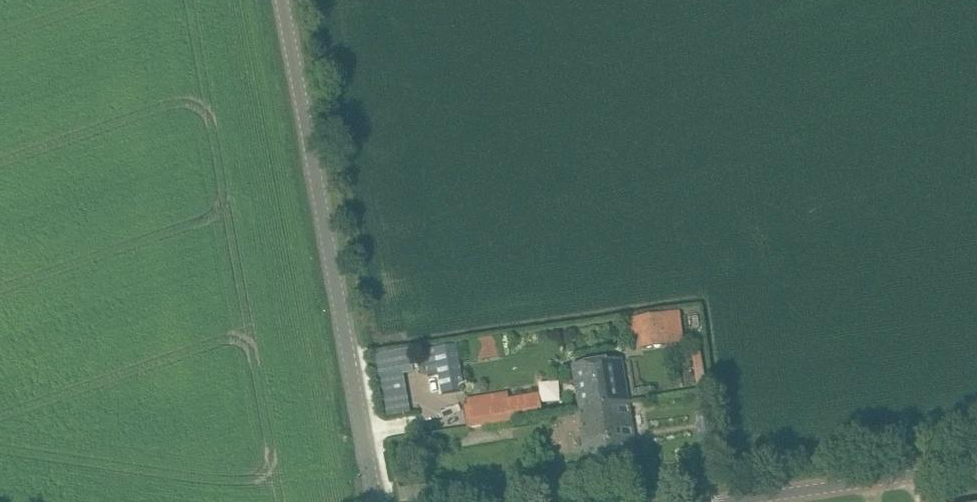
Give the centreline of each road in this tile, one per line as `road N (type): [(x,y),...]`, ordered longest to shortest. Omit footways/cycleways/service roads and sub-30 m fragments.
road 1 (residential): [(376,501),(284,0)]
road 2 (unclassified): [(719,501),(976,464)]

